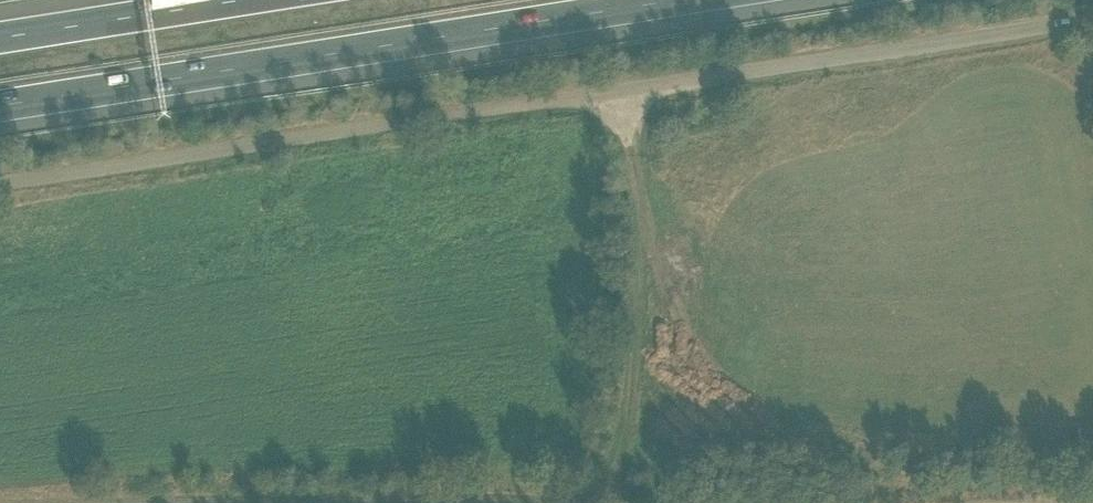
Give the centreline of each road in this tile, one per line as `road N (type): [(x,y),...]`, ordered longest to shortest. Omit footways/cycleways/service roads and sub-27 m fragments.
road 1 (unclassified): [(0,185),(1092,19)]
road 2 (motorway): [(0,105),(676,0)]
road 3 (track): [(605,496),(617,476),(638,352),(640,195),(620,93)]
road 4 (track): [(196,502),(605,496)]
road 5 (motorway): [(241,0),(0,38)]

